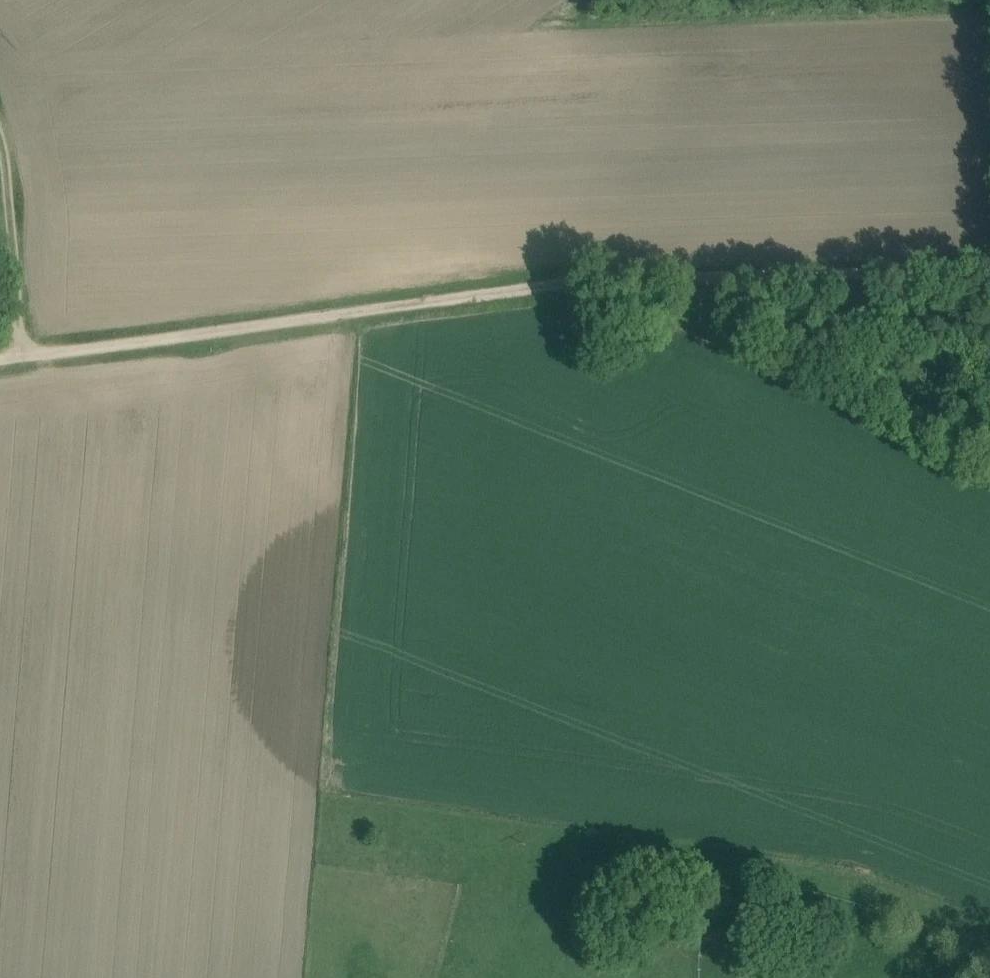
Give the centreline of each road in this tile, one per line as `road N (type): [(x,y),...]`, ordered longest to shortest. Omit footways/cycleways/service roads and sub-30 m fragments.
road 1 (track): [(989,269),(629,278),(0,358)]

